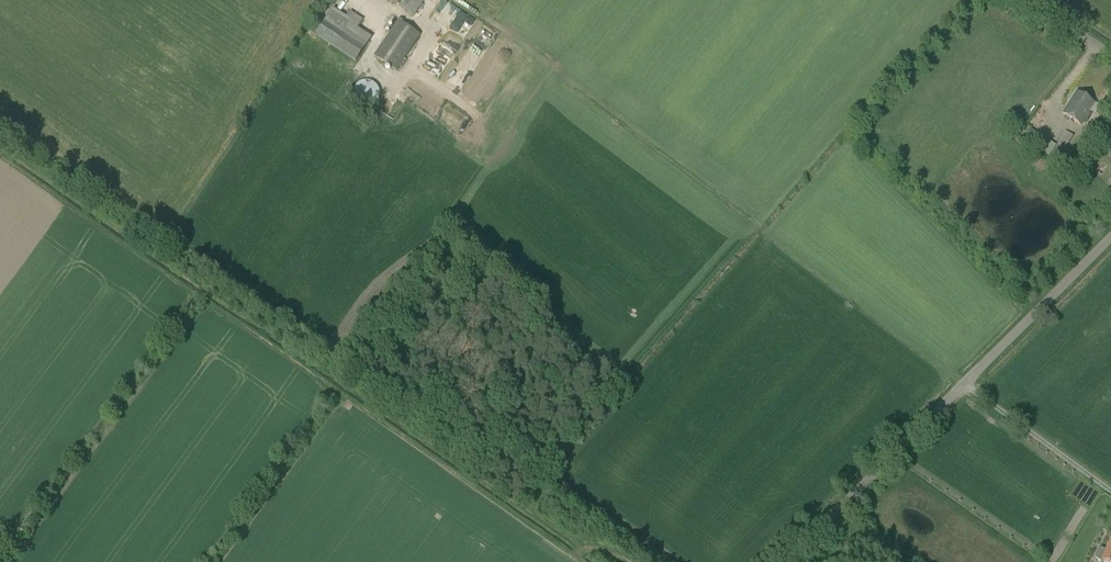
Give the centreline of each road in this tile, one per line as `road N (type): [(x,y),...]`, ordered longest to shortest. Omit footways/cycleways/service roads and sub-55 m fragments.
road 1 (unclassified): [(789,561),(1110,240)]

